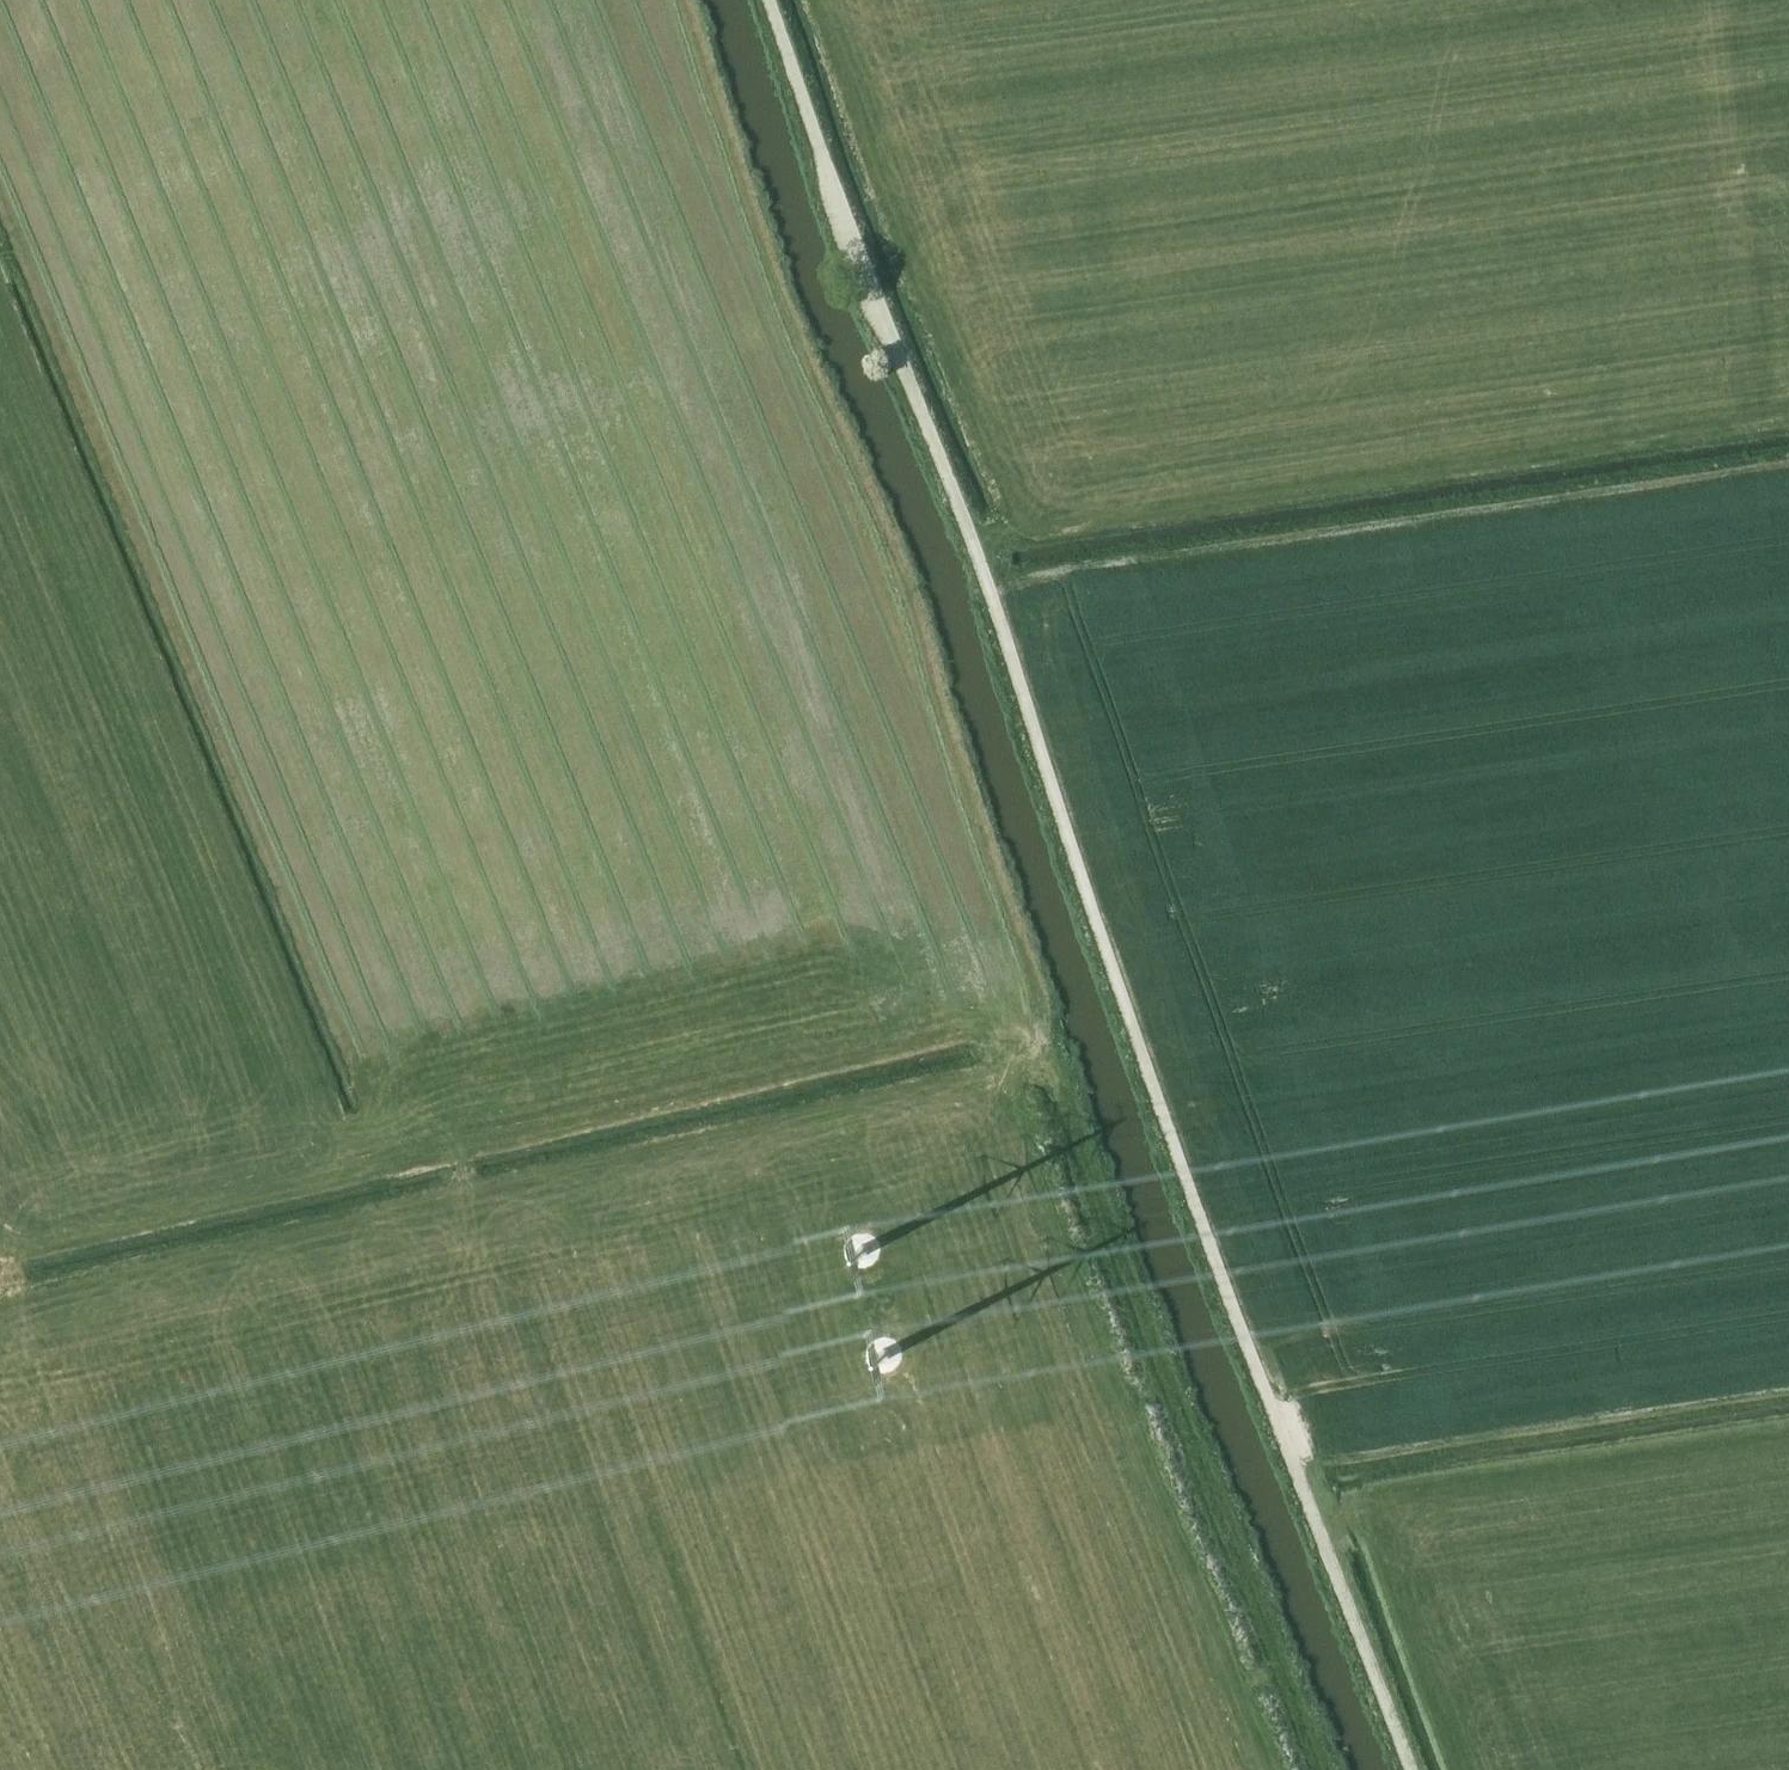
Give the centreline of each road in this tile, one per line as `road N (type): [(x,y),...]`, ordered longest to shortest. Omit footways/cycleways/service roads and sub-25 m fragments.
road 1 (unclassified): [(1407,1769),(1160,1110),(972,551),(768,0)]

